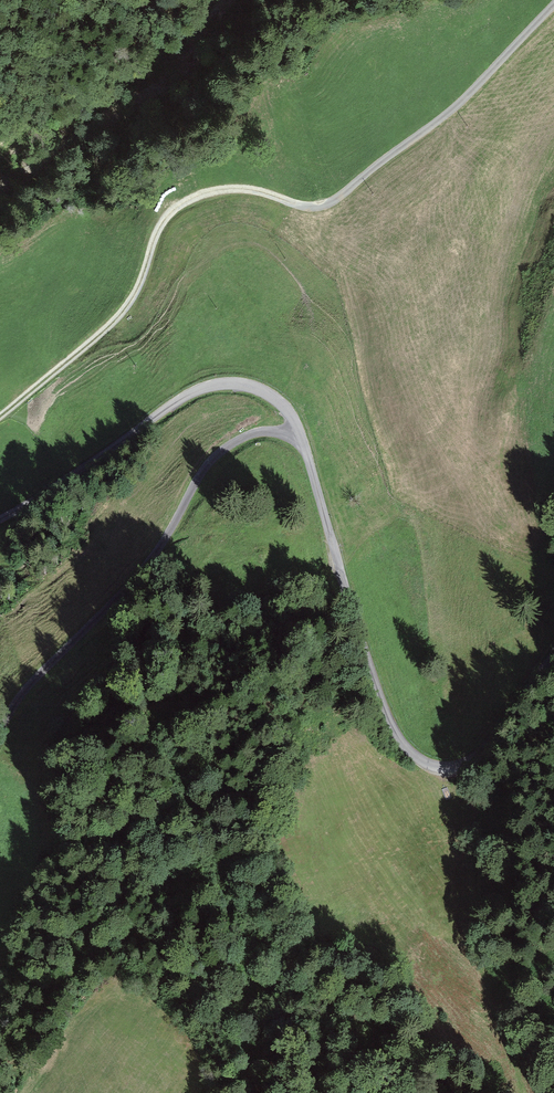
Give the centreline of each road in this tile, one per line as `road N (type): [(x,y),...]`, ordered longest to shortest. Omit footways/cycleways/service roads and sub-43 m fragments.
road 1 (unclassified): [(0,520),(176,401),(239,383),(281,403),(301,434),(381,700),(399,739),(420,761),(446,768),(476,757),(553,643)]
road 2 (track): [(0,416),(117,318),(140,286),(161,226),(183,203),(243,189),(310,207),(330,203),(449,112),(553,5)]
road 3 (track): [(301,434),(262,432),(215,458),(153,558),(33,681),(0,730)]

